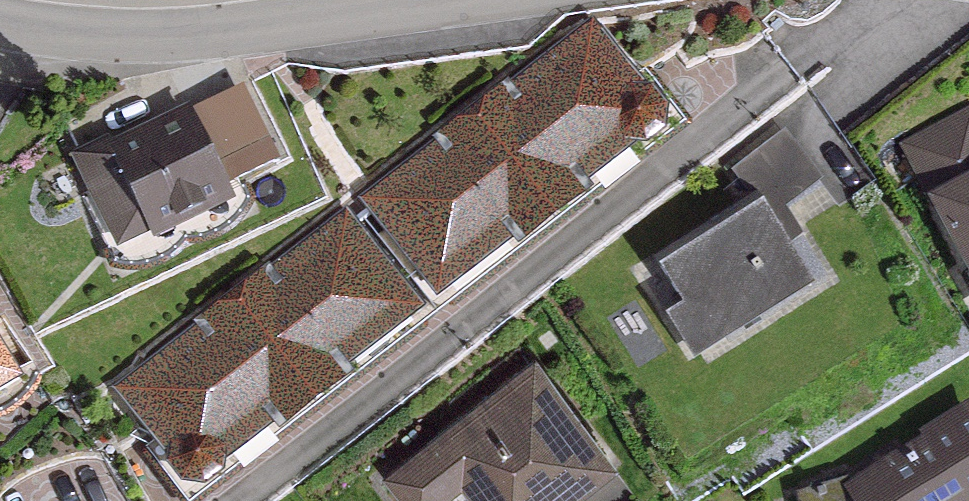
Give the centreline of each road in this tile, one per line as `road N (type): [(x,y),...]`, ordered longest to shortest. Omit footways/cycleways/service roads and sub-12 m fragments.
road 1 (residential): [(0,30),(116,42),(434,0)]

